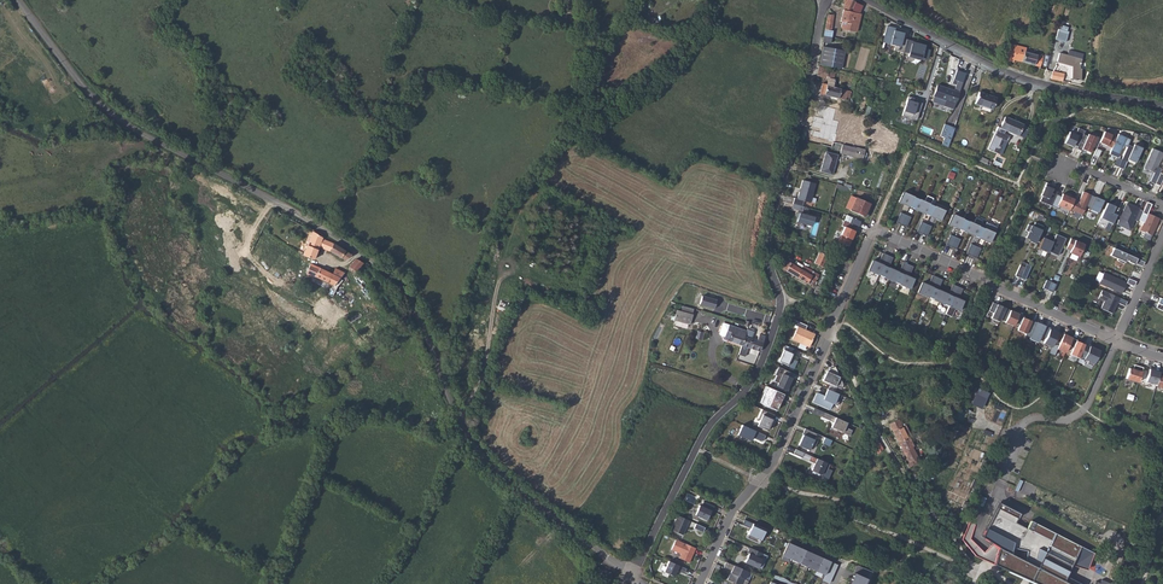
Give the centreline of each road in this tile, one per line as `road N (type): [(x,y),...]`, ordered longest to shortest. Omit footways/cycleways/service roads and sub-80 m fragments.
road 1 (residential): [(16,0),(104,109),(360,250),(421,323),(486,464),(633,574)]
road 2 (residential): [(1116,341),(873,231),(773,463),(734,508),(700,583)]
road 3 (residential): [(633,574),(697,450),(748,390),(773,335),(781,299),(768,245),(825,0)]
road 4 (track): [(718,0),(662,77),(582,118),(506,213),(453,349),(440,363)]
road 5 (residential): [(863,0),(1032,82),(1162,107)]
road 6 (track): [(781,299),(821,312),(911,484)]
road 7 (residential): [(1001,477),(1019,427),(1038,417),(1074,417),(1088,405),(1116,341)]

